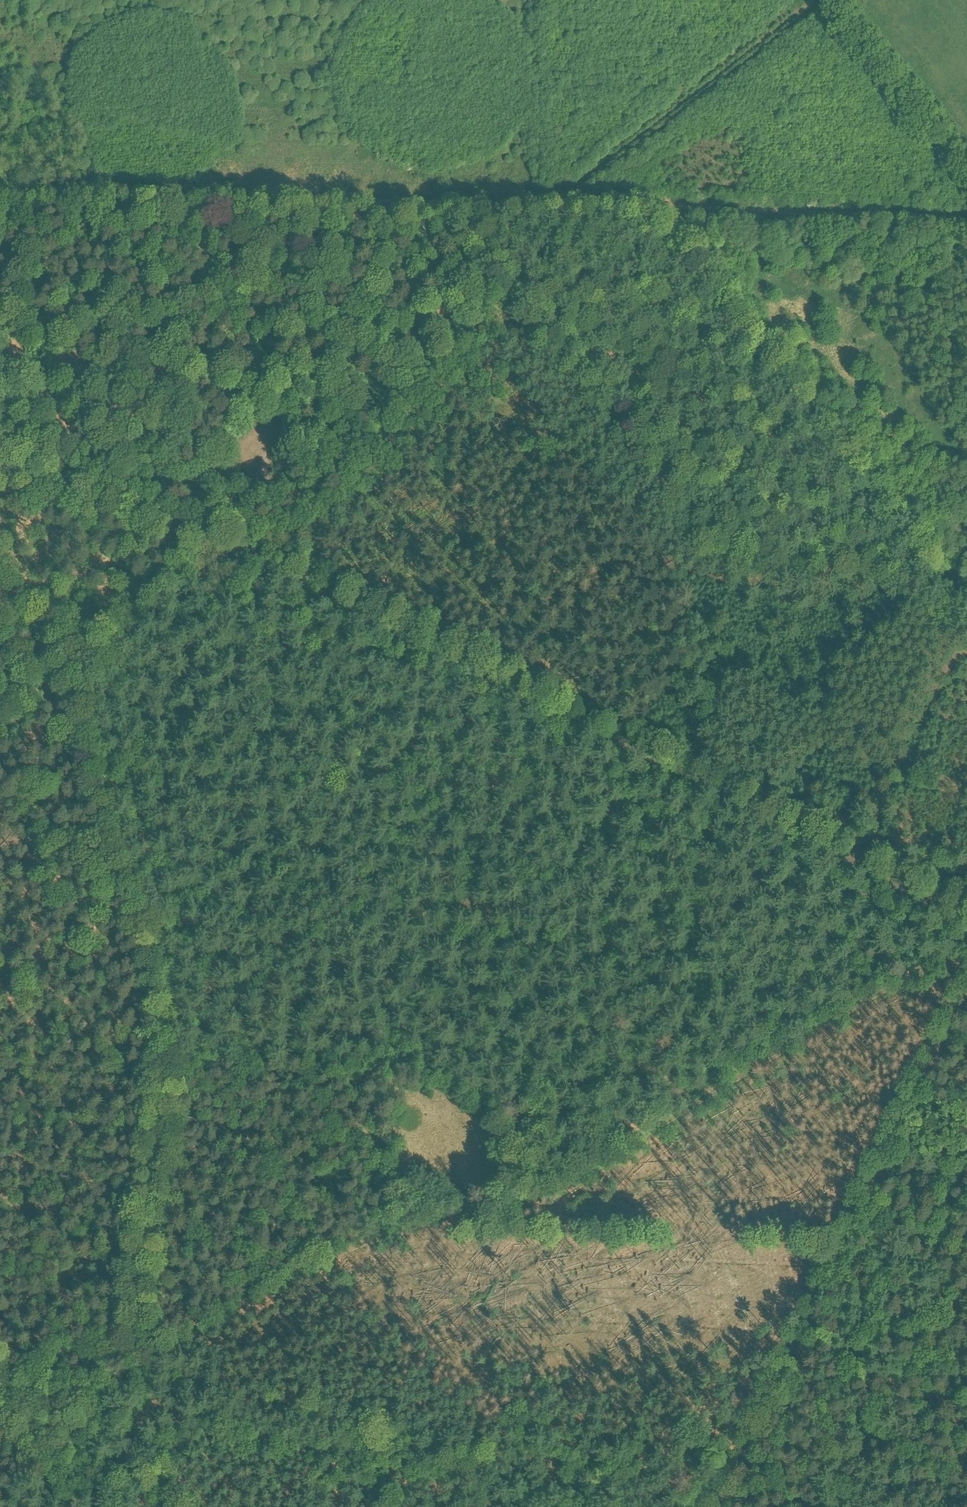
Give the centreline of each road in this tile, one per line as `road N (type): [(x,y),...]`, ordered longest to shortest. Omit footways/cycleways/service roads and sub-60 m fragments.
road 1 (track): [(38,1479),(71,1429),(130,1376),(389,1237),(504,1215),(962,942)]
road 2 (unclassified): [(966,920),(0,433)]
road 3 (track): [(966,650),(890,586),(589,205),(552,204)]
road 4 (track): [(561,743),(549,756),(88,746),(83,706),(100,639)]
road 5 (track): [(713,1506),(966,991)]
road 6 (track): [(58,194),(539,203)]
road 7 (track): [(0,193),(58,194),(68,209),(425,389)]
road 8 (track): [(425,389),(345,490),(247,539),(100,639)]
road 9 (track): [(966,216),(589,205)]
road 10 (track): [(809,0),(552,204)]
road 11 (track): [(88,746),(148,945),(160,1058)]
road 12 (track): [(552,204),(539,203),(496,291),(425,389)]
road 13 (track): [(160,1058),(142,1259)]
road 14 (track): [(160,1058),(0,1053)]
road 15 (track): [(0,1254),(142,1259)]
road 16 (track): [(34,1506),(38,1479),(0,1388)]

